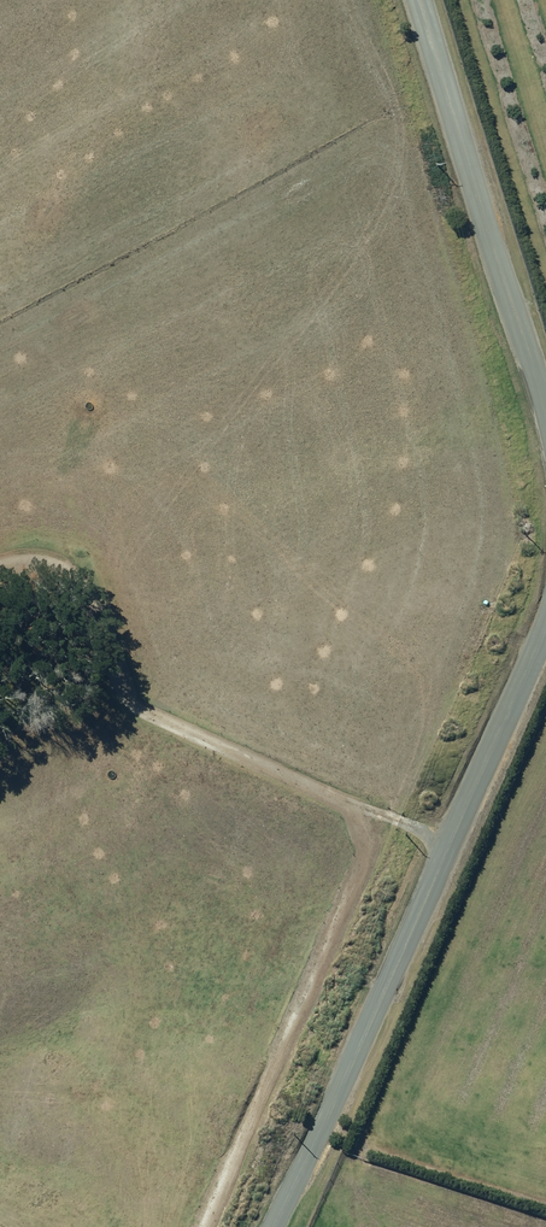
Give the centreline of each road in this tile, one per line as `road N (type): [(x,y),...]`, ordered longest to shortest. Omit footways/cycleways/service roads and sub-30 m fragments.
road 1 (unclassified): [(545,630),(273,1226)]
road 2 (track): [(450,845),(148,715),(129,697),(86,593),(67,574),(30,562),(0,568)]
road 3 (unclassified): [(418,0),(545,419)]

